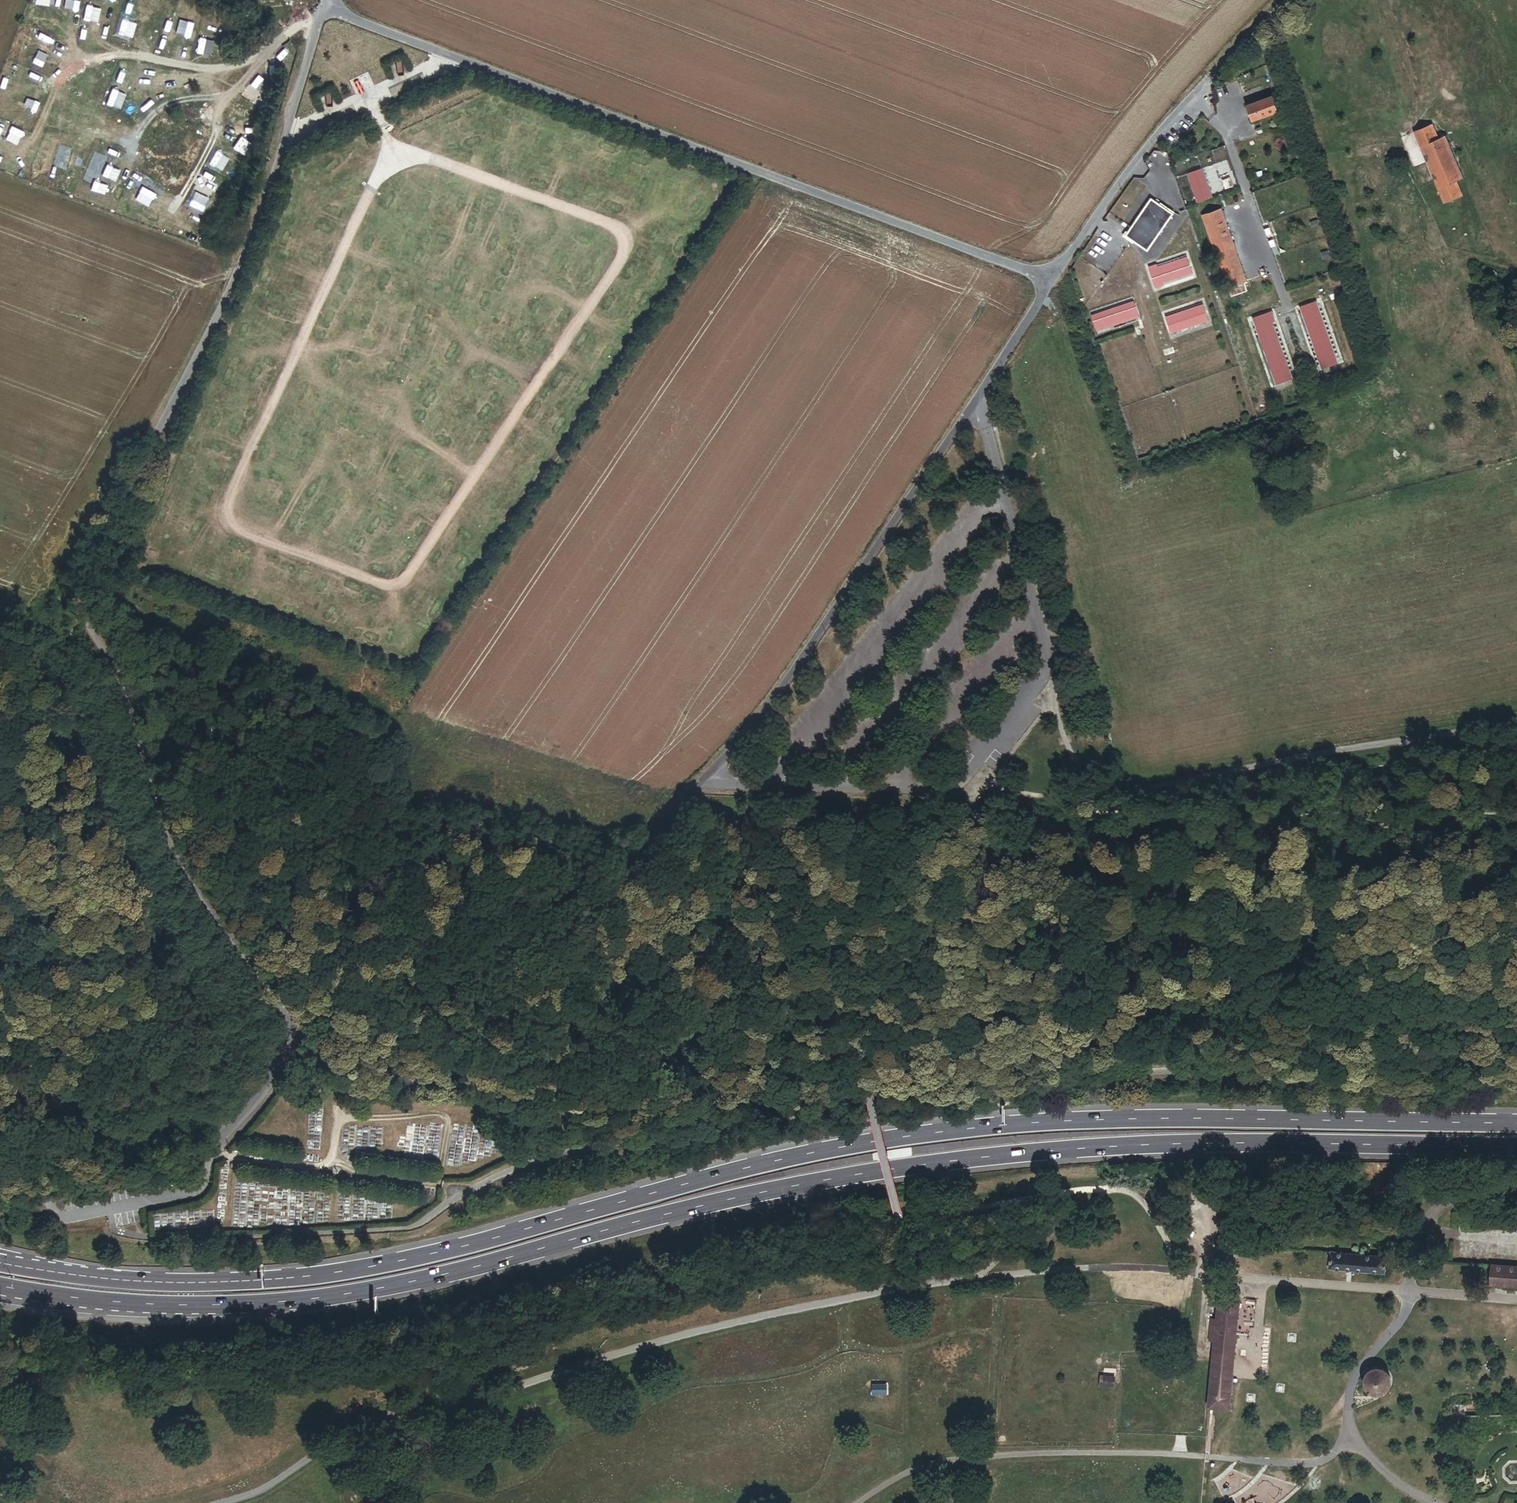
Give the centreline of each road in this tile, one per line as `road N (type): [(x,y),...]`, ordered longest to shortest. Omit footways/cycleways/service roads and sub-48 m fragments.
road 1 (trunk): [(0,1287),(136,1306),(308,1303),(487,1267),(665,1214),(971,1161),(1235,1143),(1516,1148)]
road 2 (trunk): [(1516,1124),(1076,1121),(963,1131),(821,1153),(375,1267),(228,1283),(57,1271)]
road 3 (track): [(280,1052),(394,1056),(676,1032),(755,994),(998,903),(1070,892),(1140,888),(1368,909),(1516,910)]
road 4 (unclassified): [(322,9),(242,264),(88,590),(87,617),(123,680),(147,779),(192,883),(237,958),(281,1009),(285,1042)]
road 5 (unclassified): [(285,1042),(306,1004),(480,963),(622,875),(792,674),(1018,337),(1042,284)]
road 6 (unclassified): [(1042,284),(322,9)]
road 7 (unclassified): [(0,1199),(201,1153),(255,1100),(285,1042)]
road 8 (unclassified): [(1042,284),(1193,94)]
road 9 (track): [(1406,131),(1415,103),(1411,83),(1374,0)]

